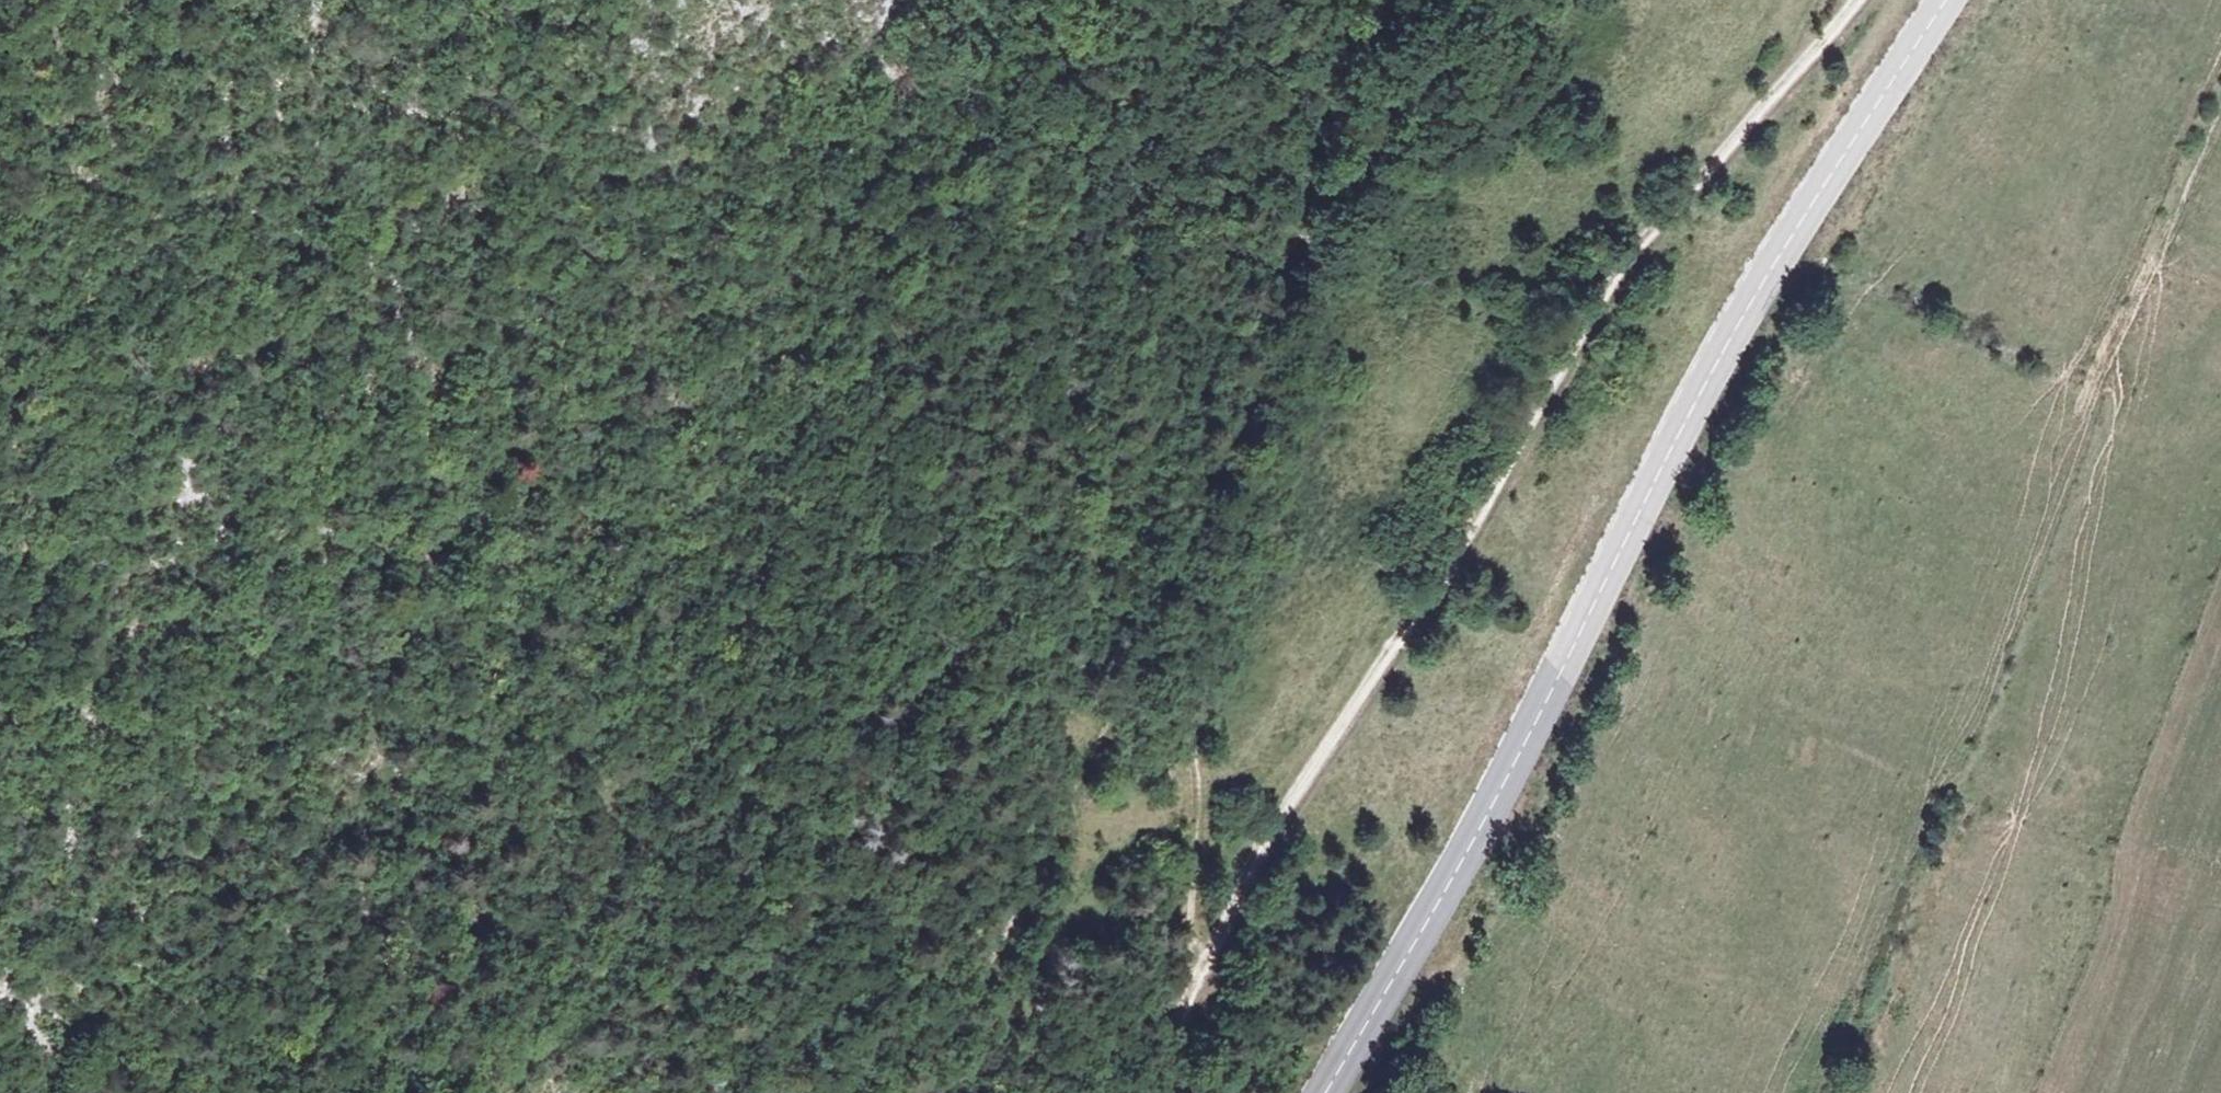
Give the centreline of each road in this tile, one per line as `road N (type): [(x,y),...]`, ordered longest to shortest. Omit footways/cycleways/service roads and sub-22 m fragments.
road 1 (tertiary): [(1946,0),(1755,295),(1473,842),(1326,1092)]
road 2 (track): [(1192,992),(1291,800),(1470,532),(1616,281),(1795,74)]

